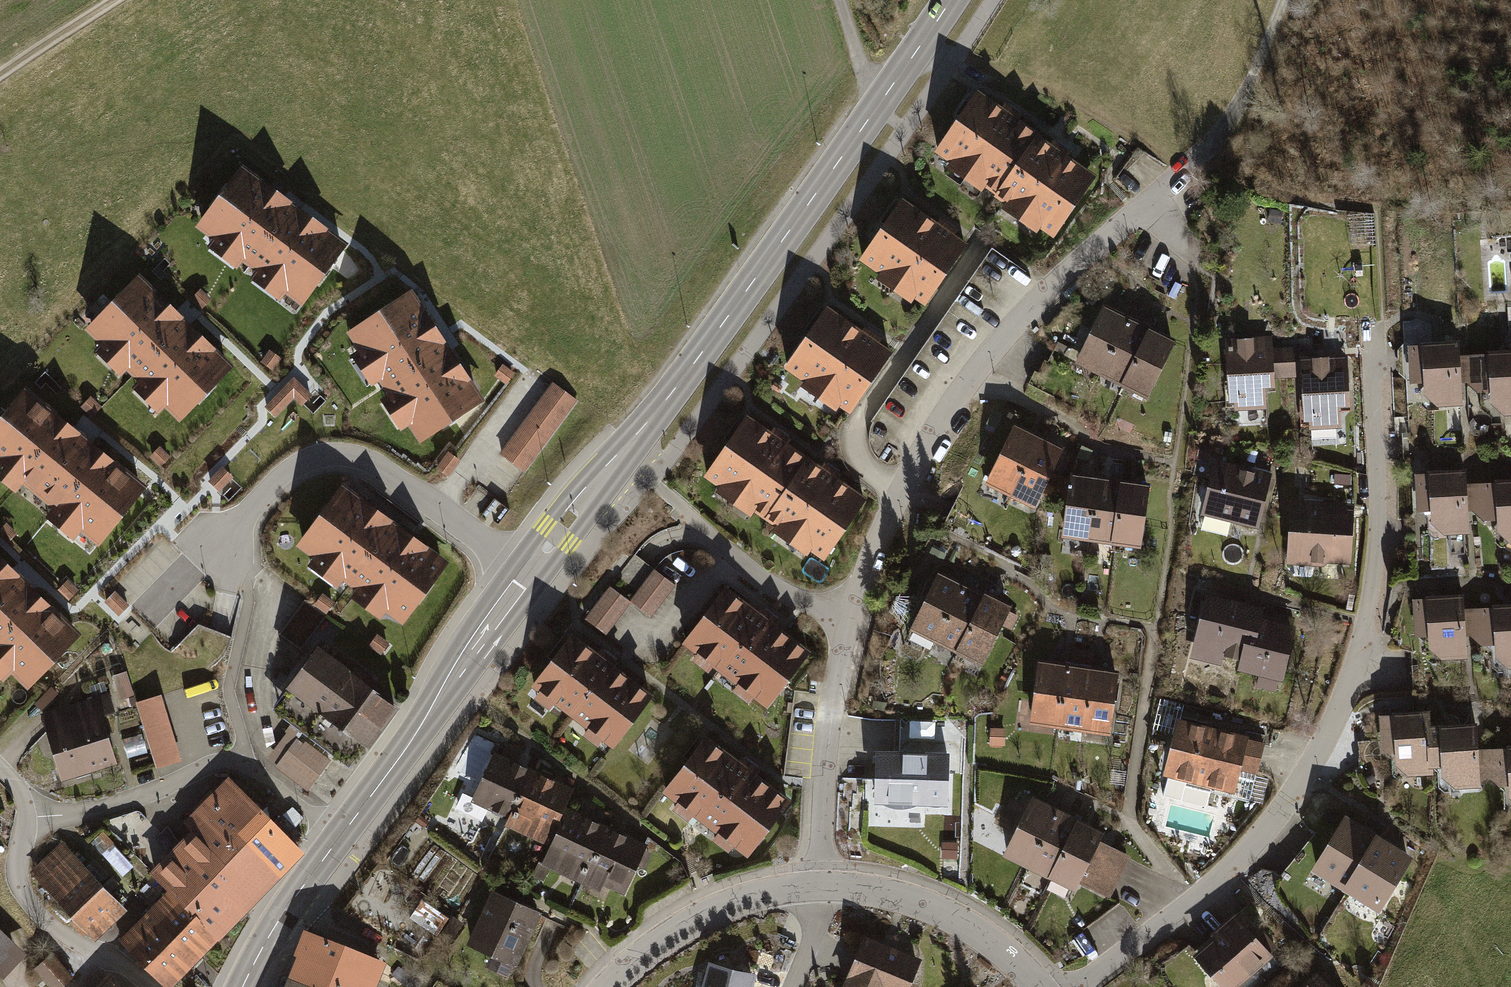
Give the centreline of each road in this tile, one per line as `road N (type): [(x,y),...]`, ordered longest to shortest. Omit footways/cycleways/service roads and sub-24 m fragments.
road 1 (residential): [(819,886),(846,621),(900,490),(974,371),(1091,251),(1157,200)]
road 2 (residential): [(1082,986),(1190,912),(1231,872),(1297,792),(1338,723),(1367,621),(1383,519),(1375,332)]
road 3 (secondary): [(528,574),(672,393),(951,0)]
road 4 (secondary): [(245,986),(266,942),(528,574)]
road 5 (residential): [(528,574),(372,464),(323,457),(281,472),(216,549)]
road 6 (residential): [(144,986),(48,925),(19,887),(27,819),(0,768)]
road 7 (residential): [(819,886),(895,895),(950,915),(987,938),(1037,986)]
road 8 (track): [(1157,200),(1254,86),(1286,0)]
road 9 (residential): [(609,986),(710,914),(819,886)]
road 10 (track): [(120,0),(0,78)]

